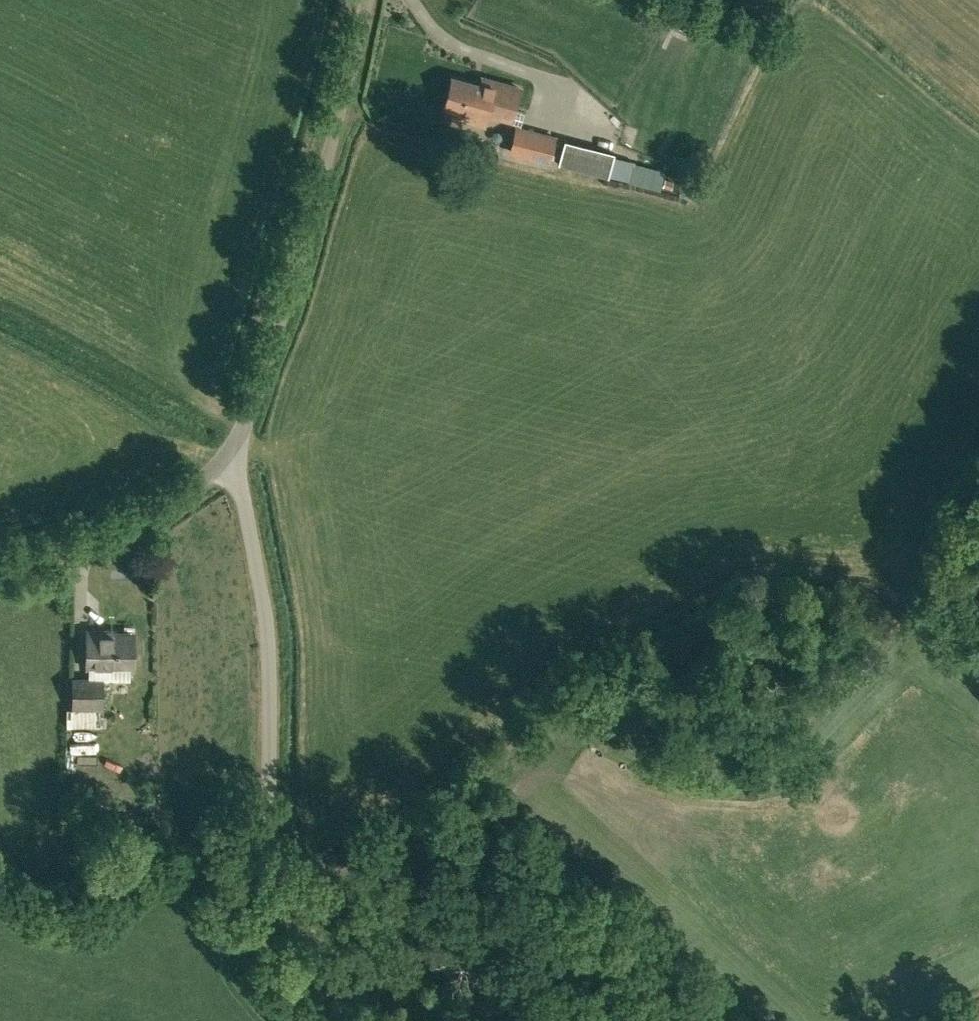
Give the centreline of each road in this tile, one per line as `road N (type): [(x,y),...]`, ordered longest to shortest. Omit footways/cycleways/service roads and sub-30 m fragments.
road 1 (unclassified): [(0,564),(147,524),(229,460),(254,409),(373,0)]

